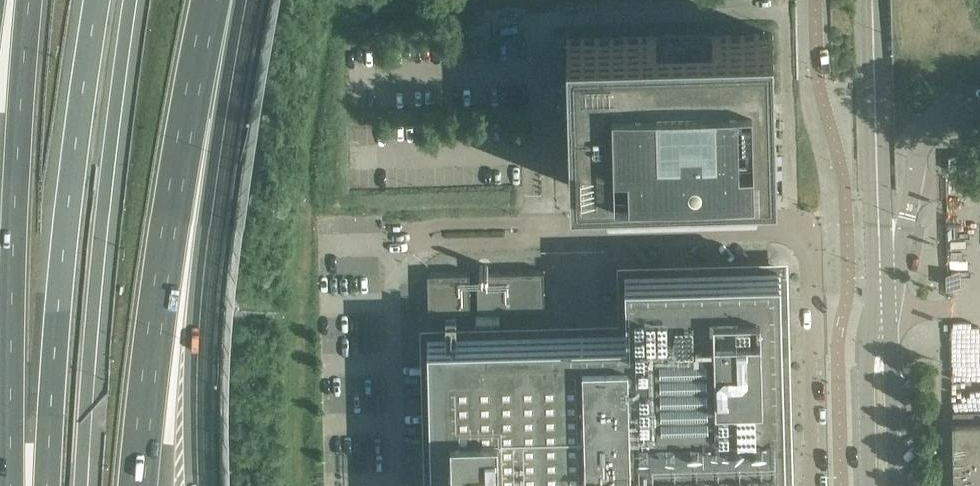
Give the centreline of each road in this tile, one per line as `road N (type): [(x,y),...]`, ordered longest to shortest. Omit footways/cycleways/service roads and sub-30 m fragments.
road 1 (motorway): [(138,485),(168,240),(211,0)]
road 2 (motorway): [(96,0),(45,485)]
road 3 (motorway): [(81,485),(103,204),(130,0)]
road 4 (motorway): [(194,485),(193,306),(214,0)]
road 5 (motorway): [(28,0),(17,137),(11,485)]
road 6 (unclassified): [(814,313),(807,243),(785,224),(533,229)]
road 7 (tertiary): [(881,300),(872,0)]
road 8 (unclassified): [(881,300),(934,119),(979,109)]
road 9 (unclassified): [(820,485),(814,313)]
road 10 (tertiary): [(881,327),(869,354),(872,485)]
road 11 (tertiary): [(896,485),(892,358),(881,327)]
road 12 (unclassified): [(533,229),(519,243),(435,245),(419,235)]

